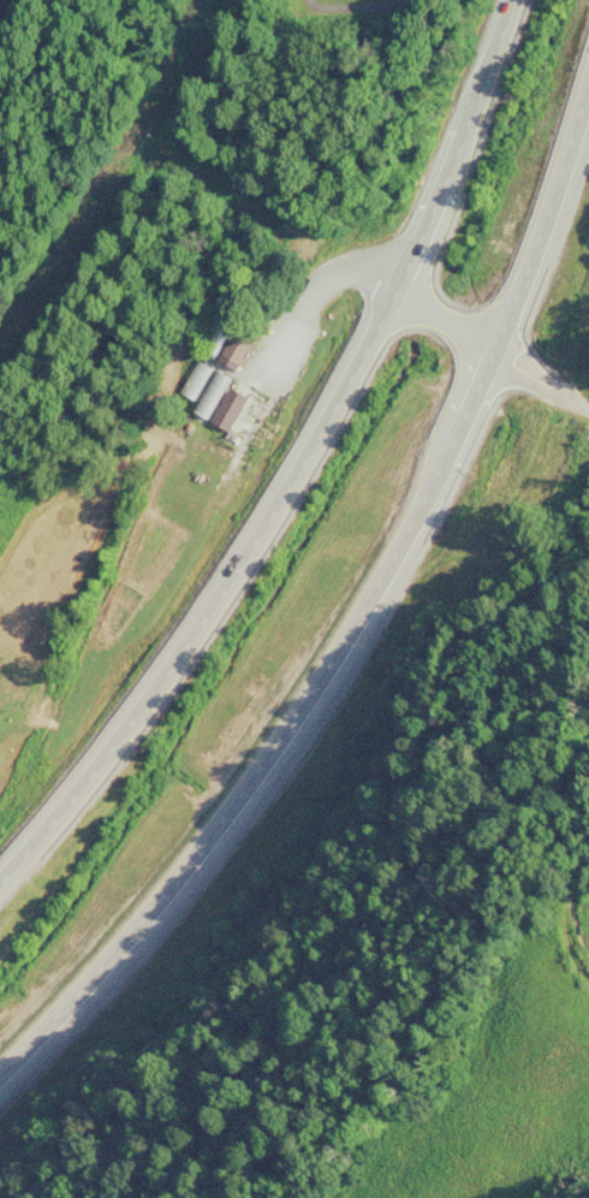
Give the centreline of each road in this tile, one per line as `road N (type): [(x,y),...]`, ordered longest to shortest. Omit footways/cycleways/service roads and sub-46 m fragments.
road 1 (trunk): [(0,1069),(151,907),(317,674),(397,541),(488,350),(553,179),(588,55)]
road 2 (trunk): [(506,0),(418,229),(322,415),(168,662),(0,874)]
road 3 (residential): [(315,254),(391,286),(488,350)]
road 4 (residential): [(588,434),(488,350)]

